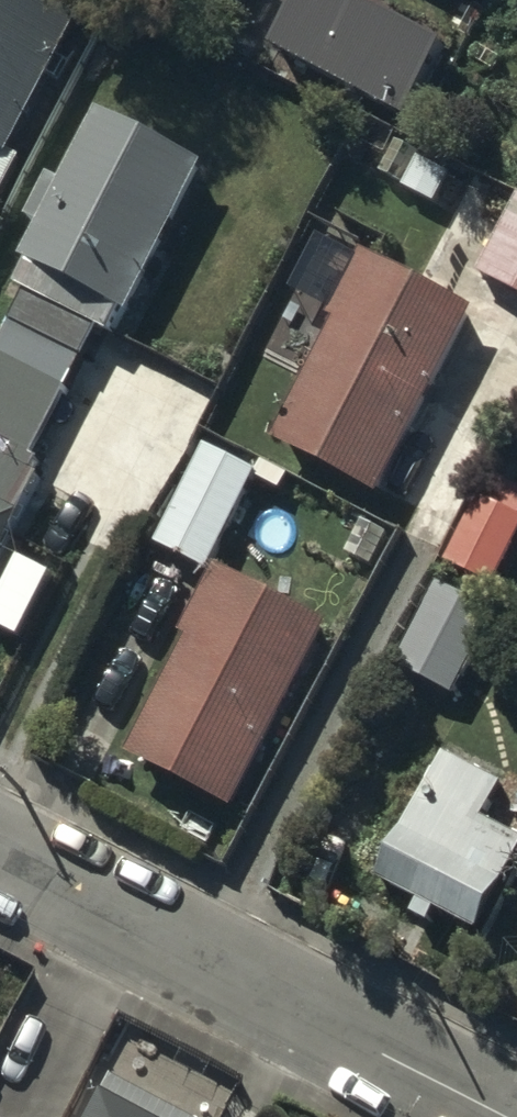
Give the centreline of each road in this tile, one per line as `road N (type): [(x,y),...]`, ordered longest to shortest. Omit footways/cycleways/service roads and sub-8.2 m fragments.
road 1 (residential): [(0,860),(492,1116)]

